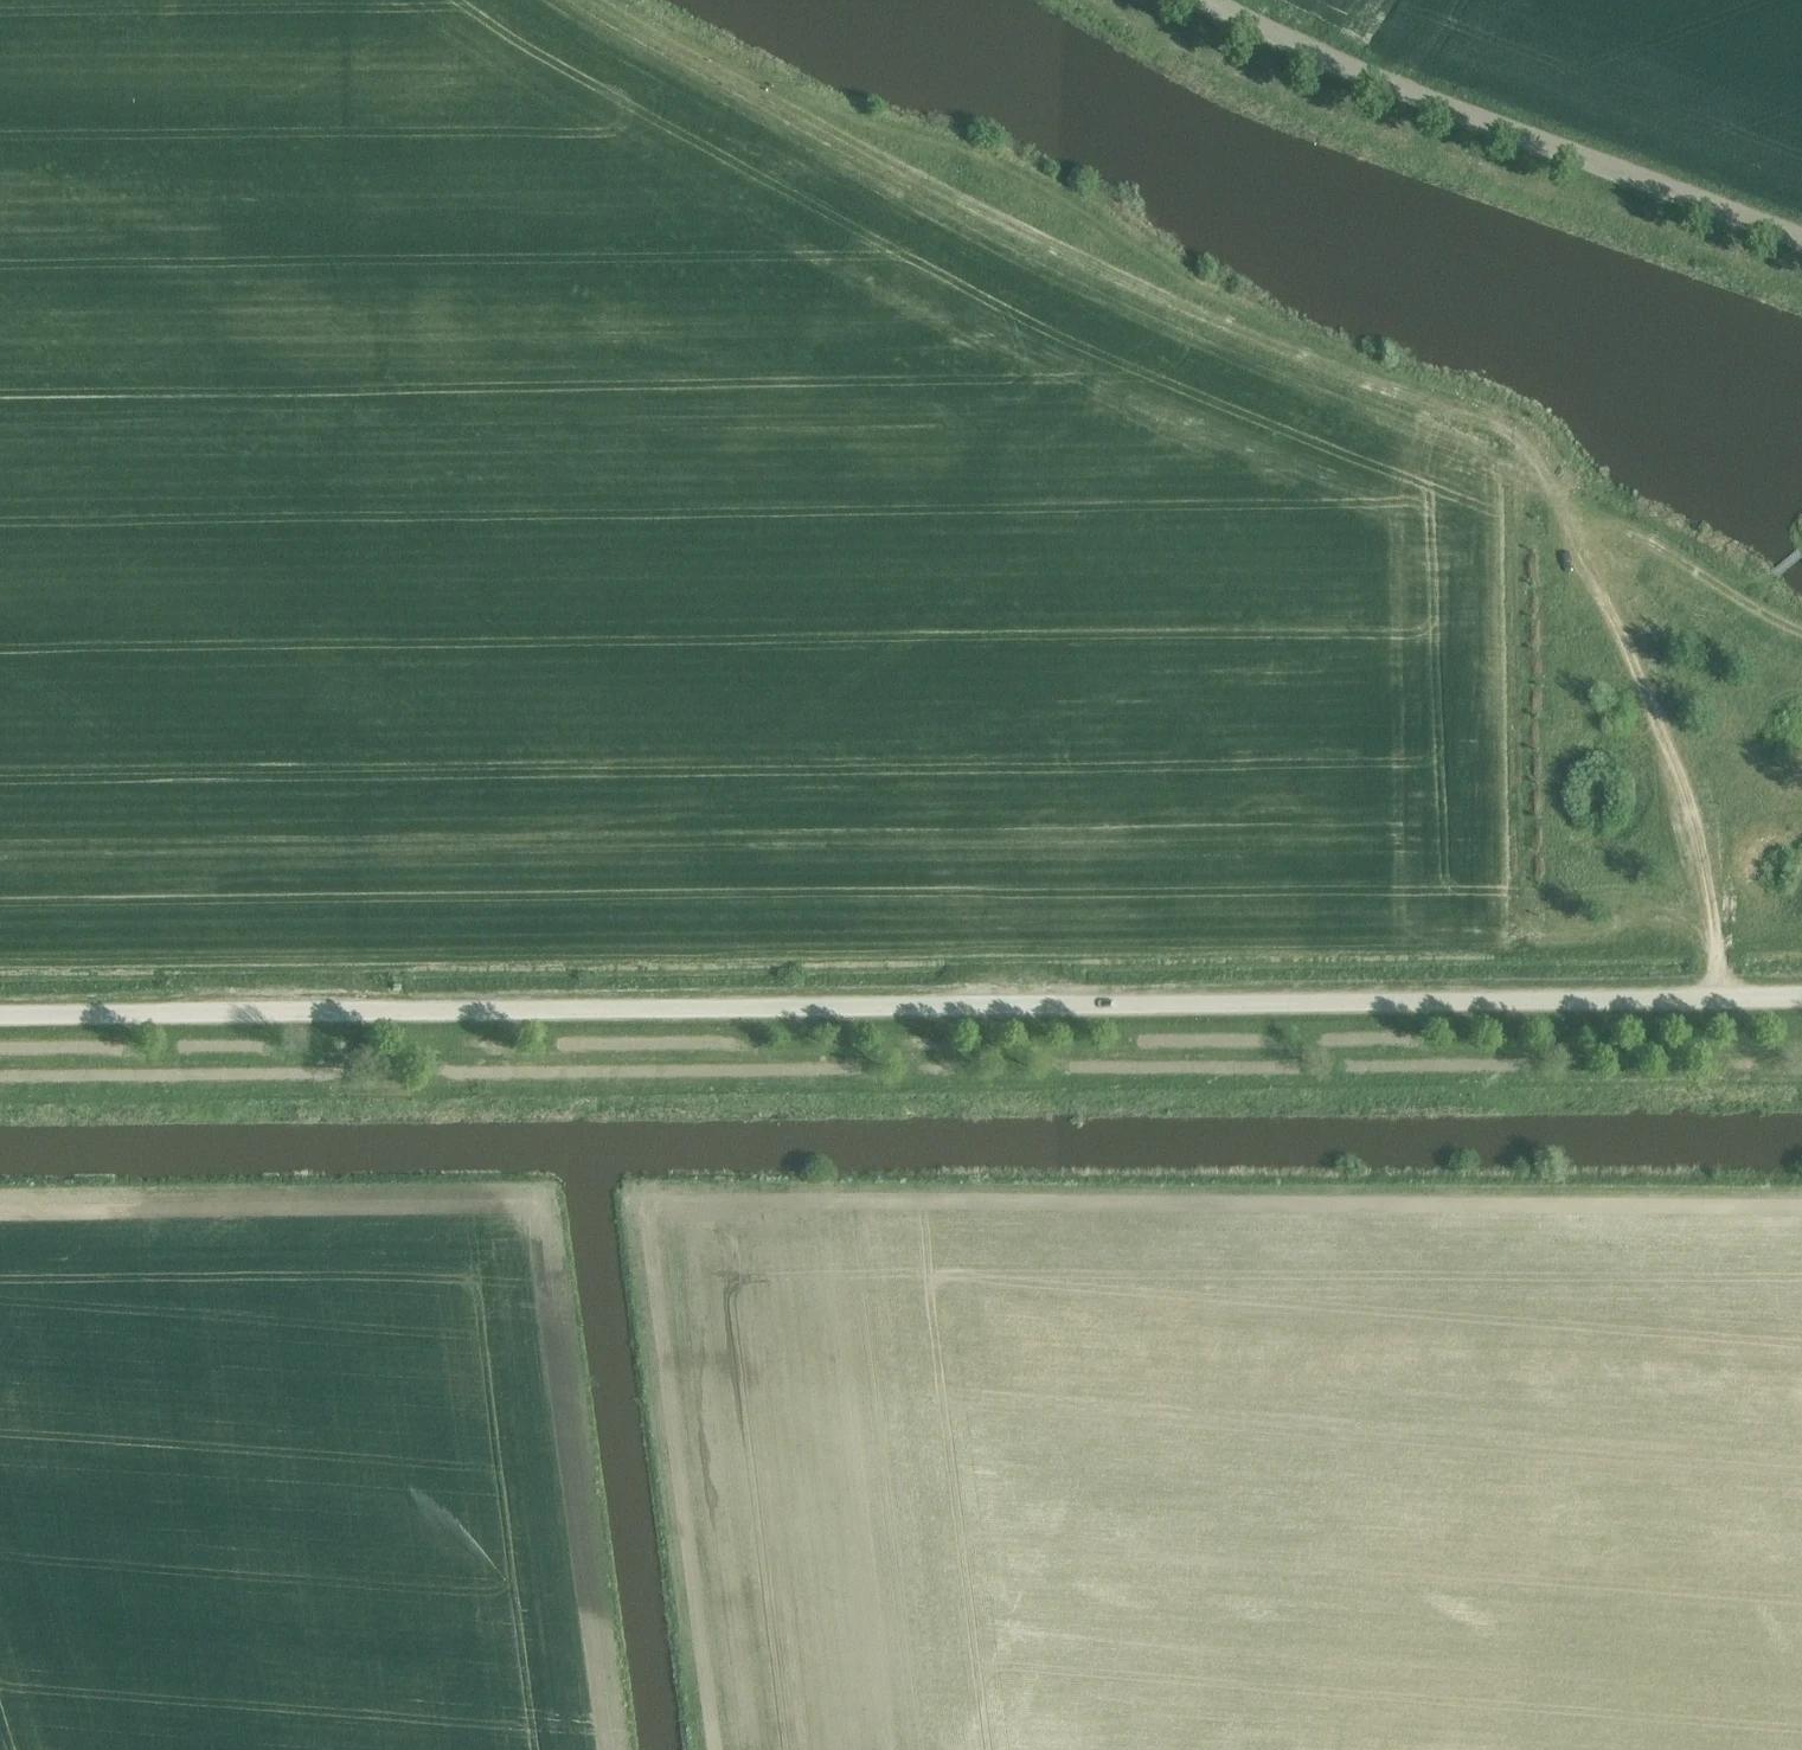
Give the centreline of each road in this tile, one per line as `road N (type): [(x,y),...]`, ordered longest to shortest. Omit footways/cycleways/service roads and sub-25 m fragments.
road 1 (unclassified): [(0,1016),(1801,997)]
road 2 (track): [(1801,239),(1376,81),(1199,0)]
road 3 (track): [(1567,503),(1699,819),(1720,997)]

